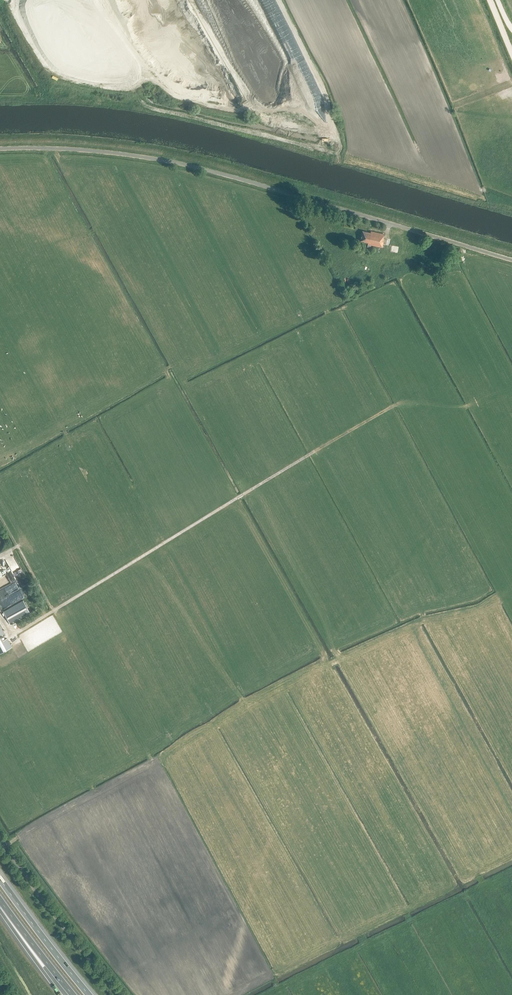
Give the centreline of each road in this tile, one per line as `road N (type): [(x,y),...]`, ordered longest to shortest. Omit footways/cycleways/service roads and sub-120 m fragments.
road 1 (unclassified): [(511,259),(189,165),(84,150),(0,149)]
road 2 (unclassified): [(117,994),(0,844)]
road 3 (track): [(278,0),(323,84),(340,158)]
road 4 (motorway): [(89,994),(0,881)]

